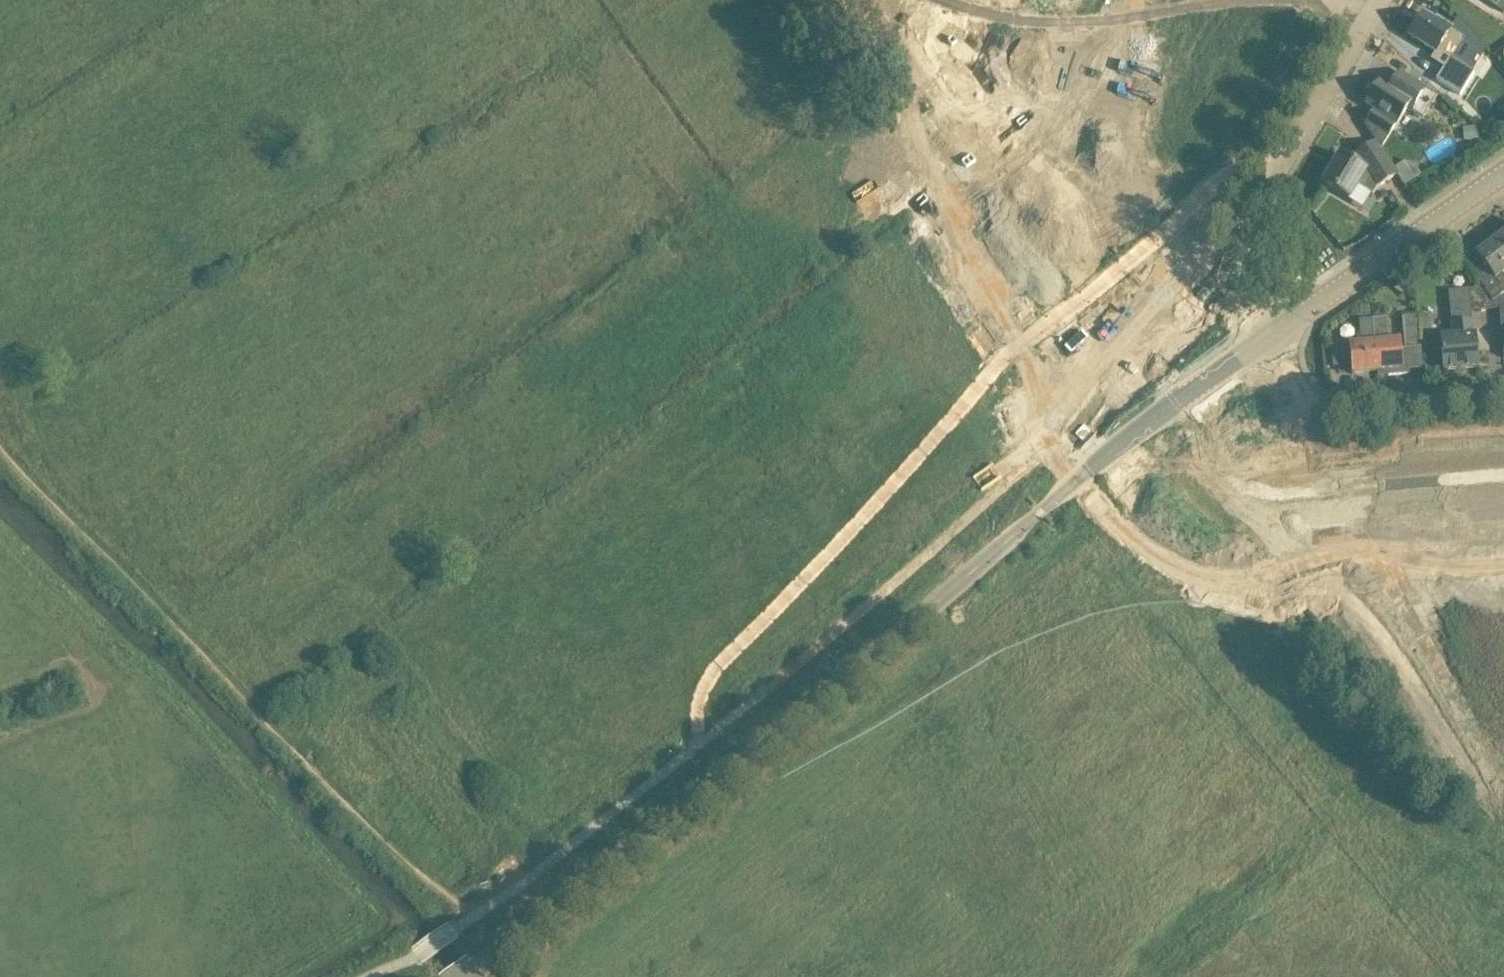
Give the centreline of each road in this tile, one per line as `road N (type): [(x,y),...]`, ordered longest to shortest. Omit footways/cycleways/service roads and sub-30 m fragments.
road 1 (tertiary): [(464,976),(715,784),(1178,403),(1503,173)]
road 2 (track): [(855,0),(1178,403)]
road 3 (track): [(1482,796),(1361,608),(1252,500),(1178,403)]
road 4 (residential): [(1235,235),(1380,0)]
road 5 (residential): [(1503,402),(1347,414)]

